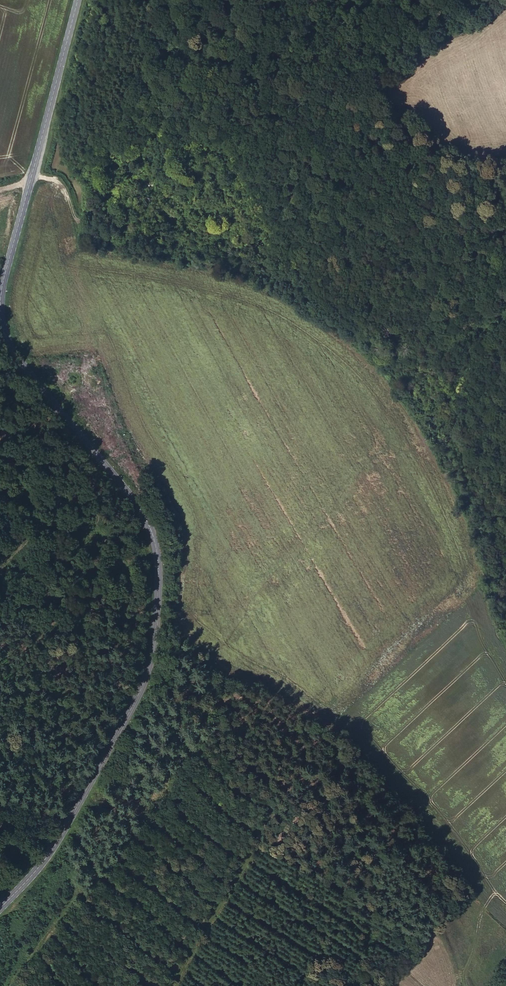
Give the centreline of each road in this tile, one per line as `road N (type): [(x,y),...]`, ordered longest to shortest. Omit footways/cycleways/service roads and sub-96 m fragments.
road 1 (secondary): [(0,904),(65,828),(138,693),(152,650),(158,582),(145,517),(11,346),(0,313)]
road 2 (track): [(505,614),(462,469),(433,412),(394,366),(328,311),(261,272),(155,226),(84,221)]
road 3 (secondary): [(0,297),(78,0)]
road 4 (track): [(84,221),(129,111),(218,44),(255,0)]

